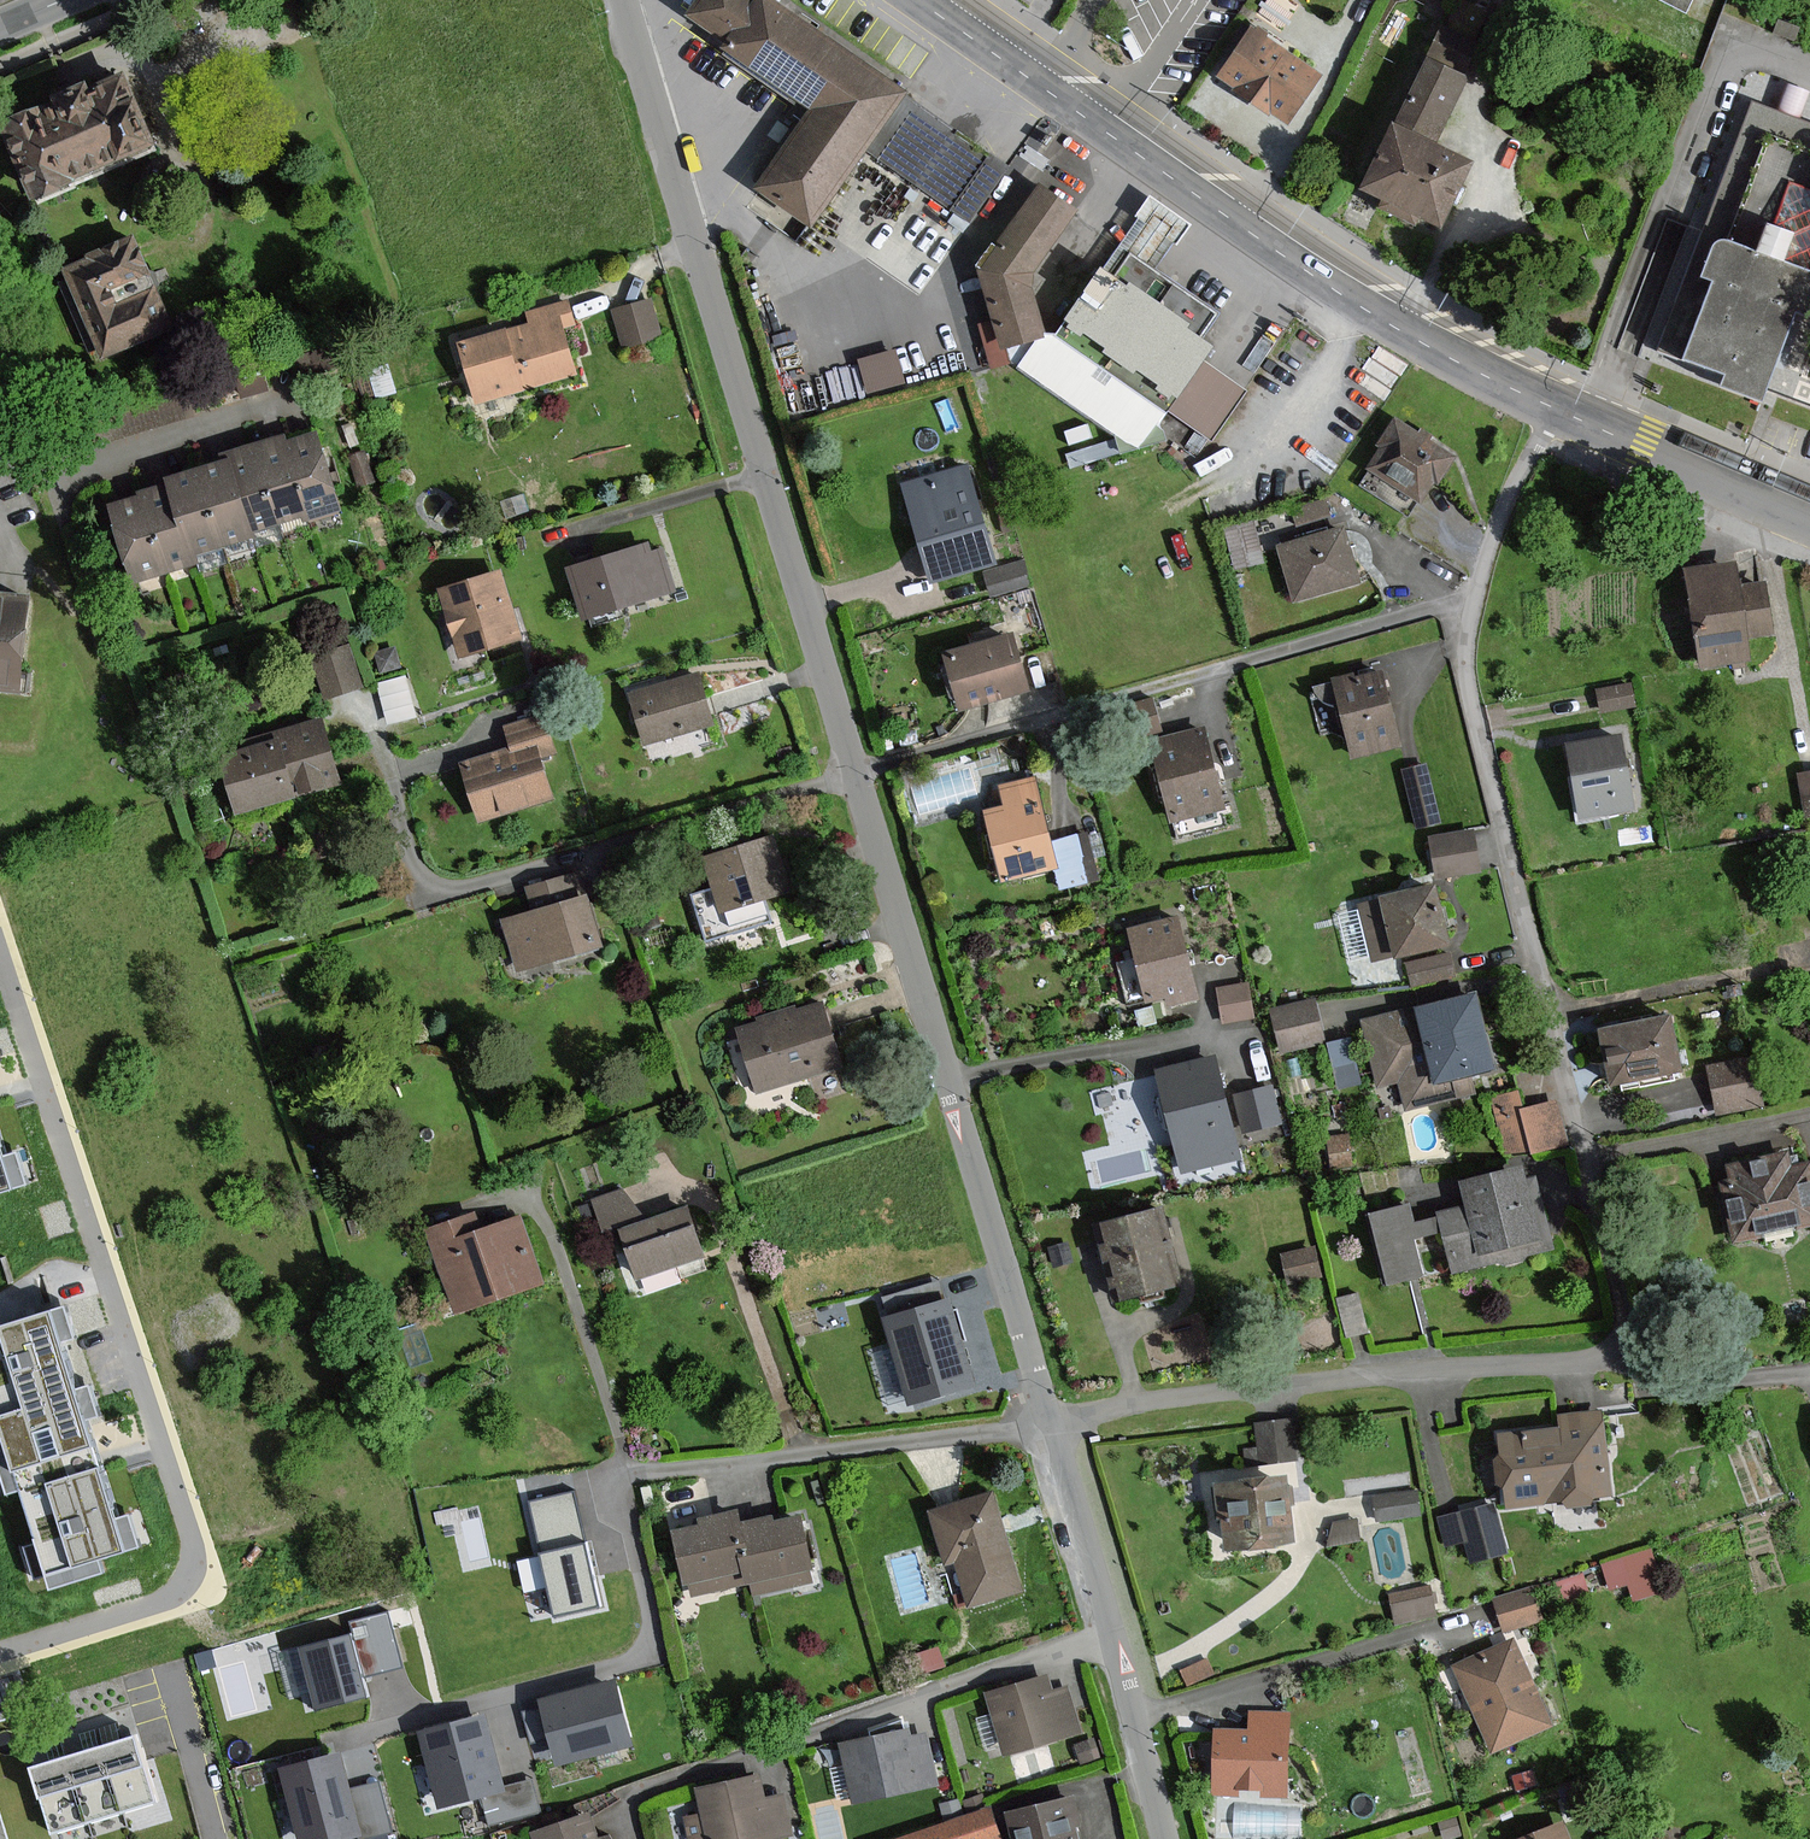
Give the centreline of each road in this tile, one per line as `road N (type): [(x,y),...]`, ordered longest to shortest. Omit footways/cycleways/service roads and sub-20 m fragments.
road 1 (residential): [(1473,601),(1469,684),(1615,1275),(1621,1318),(1613,1361),(1283,1384),(1052,1422)]
road 2 (residential): [(0,1657),(159,1602),(180,1591),(194,1558),(6,960)]
road 3 (residential): [(621,0),(853,774)]
road 4 (tertiary): [(1555,409),(1354,303),(916,0)]
road 5 (residential): [(853,774),(1052,1422)]
road 6 (residential): [(1473,601),(853,774)]
road 7 (residential): [(853,774),(598,854),(438,889),(411,863),(368,709)]
road 8 (residential): [(1052,1422),(623,1475),(492,1501)]
road 9 (residential): [(0,331),(44,463),(55,472),(261,404)]
road 10 (residential): [(1128,1712),(1465,1617)]
road 11 (residential): [(1052,1422),(1128,1712)]
road 12 (tertiary): [(1809,516),(1555,409)]
road 13 (residential): [(1555,409),(1505,507),(1473,601)]
road 14 (residential): [(1128,1712),(1159,1838)]

